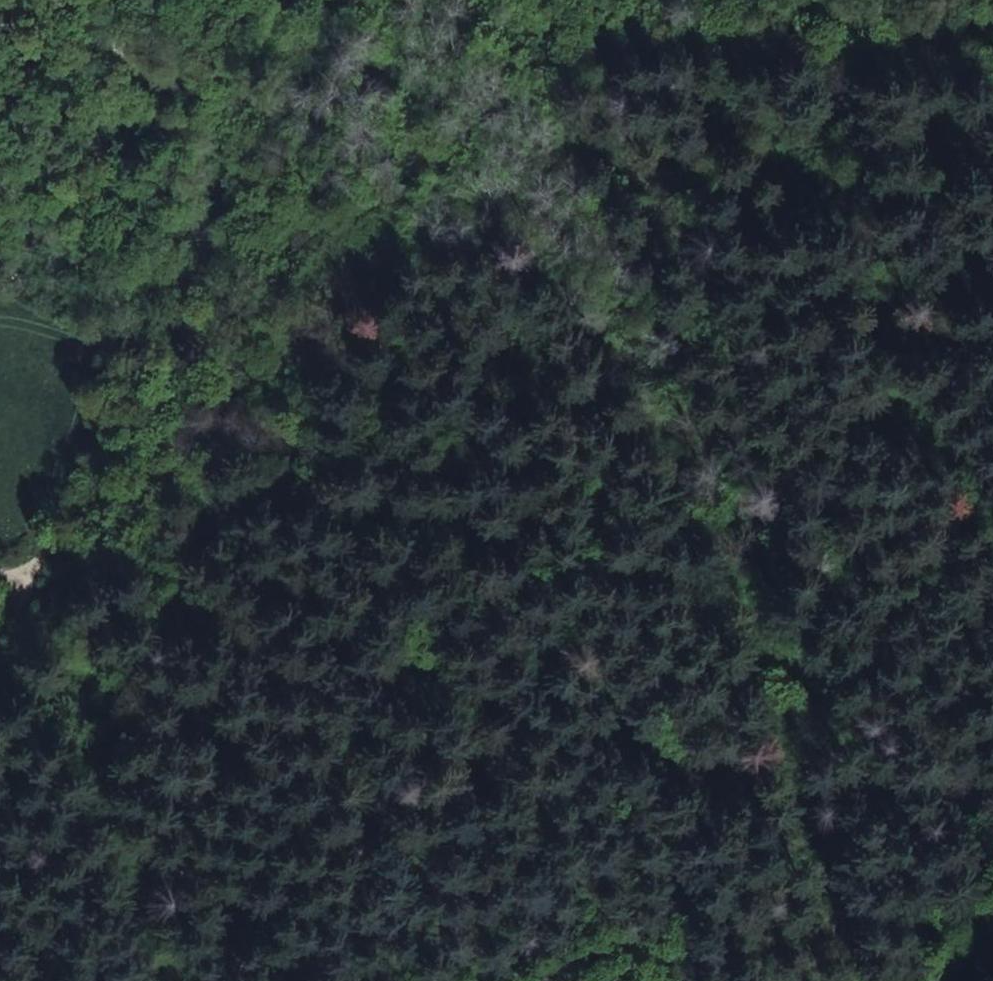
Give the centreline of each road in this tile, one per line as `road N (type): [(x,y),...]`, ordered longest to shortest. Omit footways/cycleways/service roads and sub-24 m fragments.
road 1 (track): [(0,592),(98,528),(212,422),(282,353),(347,242),(419,169),(477,127),(552,90),(697,55),(992,20)]

